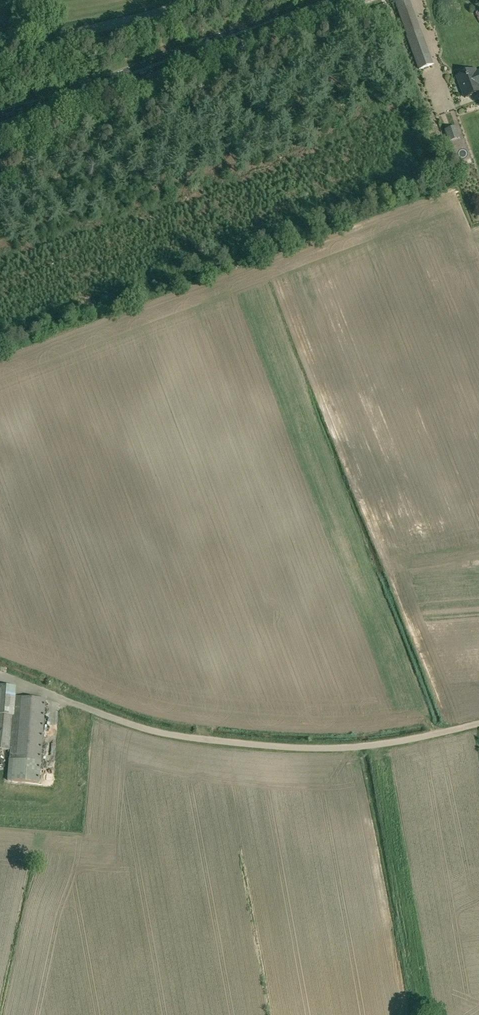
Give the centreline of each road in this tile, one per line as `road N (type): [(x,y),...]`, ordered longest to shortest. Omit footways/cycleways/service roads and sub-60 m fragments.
road 1 (track): [(478,725),(350,748),(255,745),(164,735),(52,697)]
road 2 (primary): [(0,124),(328,0)]
road 3 (unclassified): [(15,45),(191,0)]

